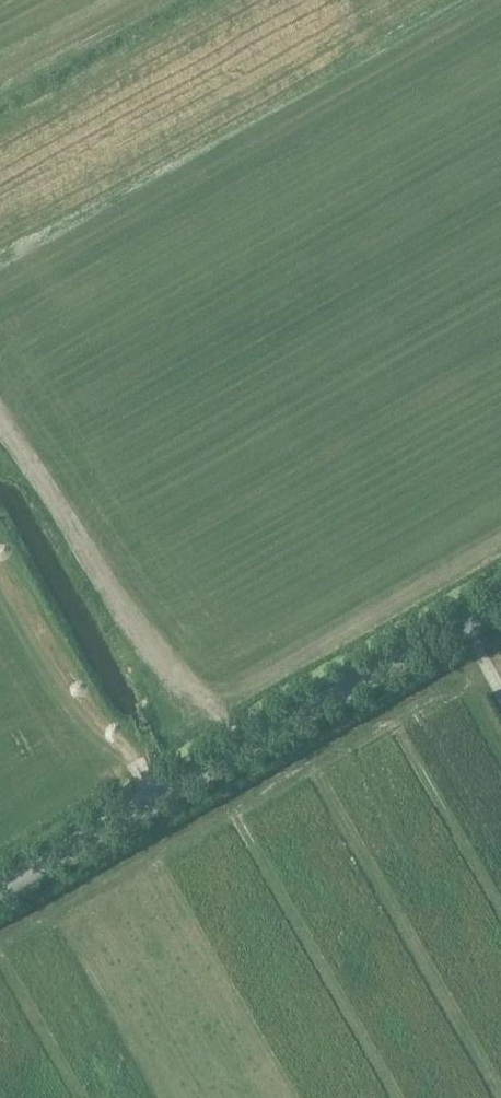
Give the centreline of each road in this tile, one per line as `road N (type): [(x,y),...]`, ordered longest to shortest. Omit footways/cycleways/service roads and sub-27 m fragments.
road 1 (tertiary): [(0,888),(500,601)]

